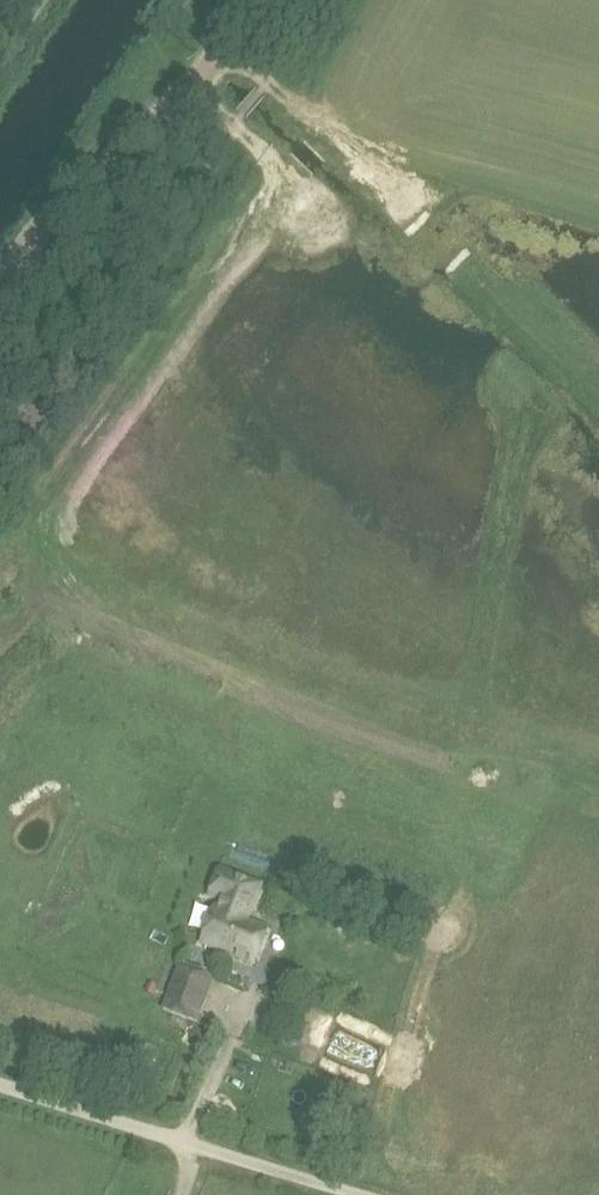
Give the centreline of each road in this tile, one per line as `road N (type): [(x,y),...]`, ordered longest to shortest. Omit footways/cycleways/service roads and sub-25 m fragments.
road 1 (track): [(0,287),(70,186),(175,103),(210,52),(221,0)]
road 2 (track): [(0,1087),(345,1194)]

